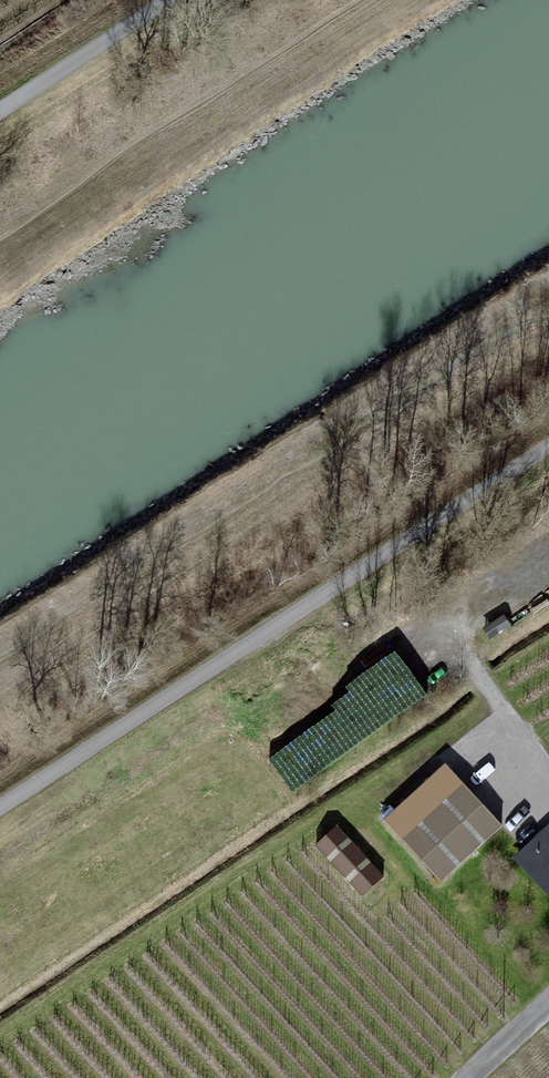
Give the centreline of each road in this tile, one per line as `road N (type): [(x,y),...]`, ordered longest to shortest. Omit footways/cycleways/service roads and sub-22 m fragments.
road 1 (unclassified): [(548,452),(0,811)]
road 2 (track): [(0,109),(166,0)]

